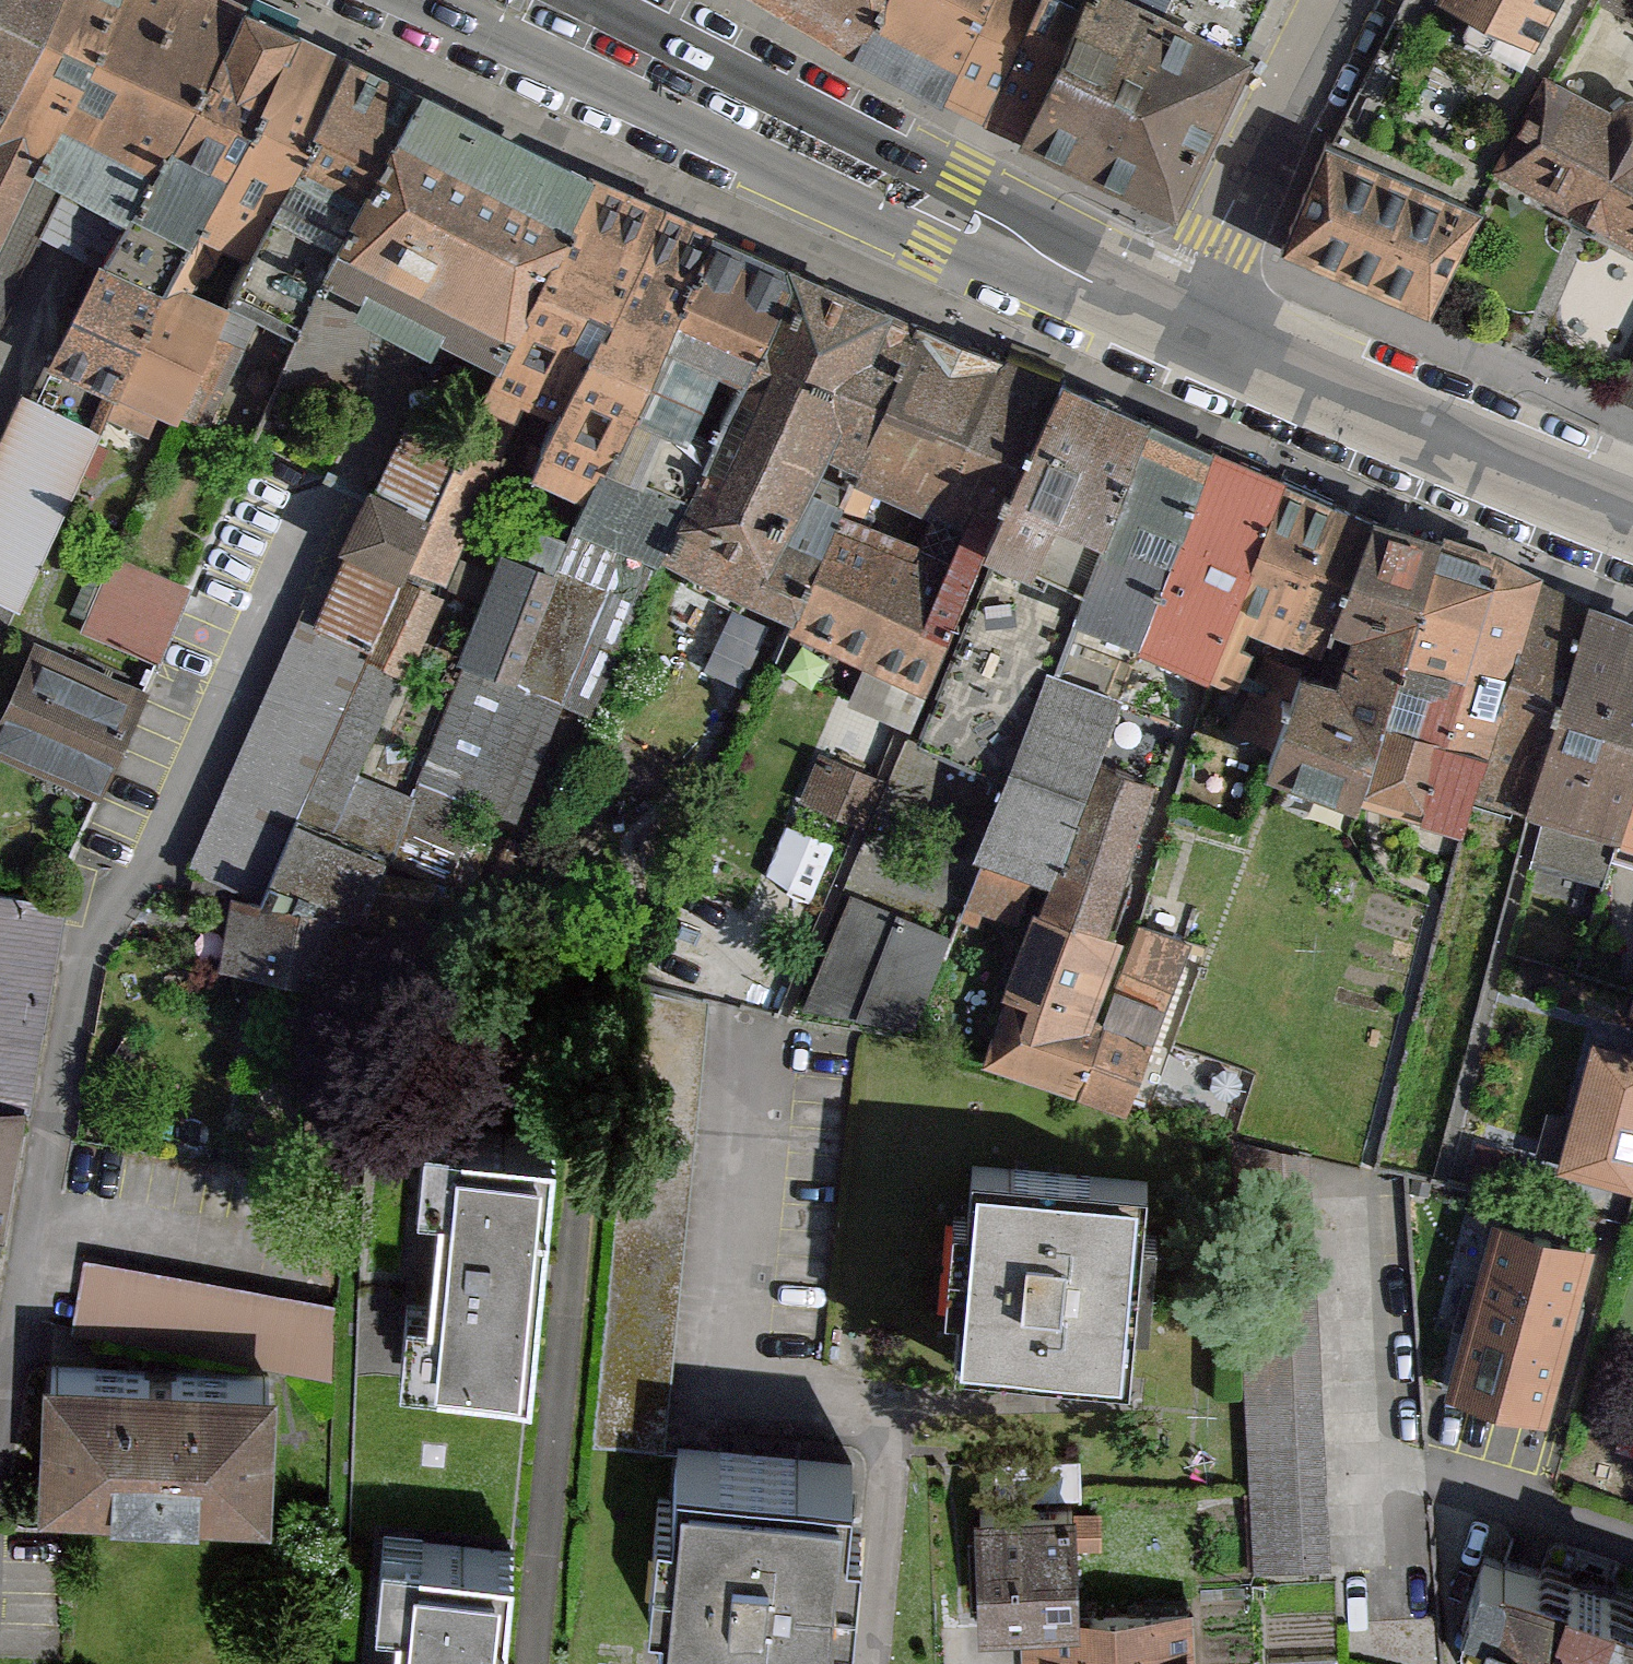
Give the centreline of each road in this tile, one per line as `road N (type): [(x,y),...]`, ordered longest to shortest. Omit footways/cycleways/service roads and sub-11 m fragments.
road 1 (residential): [(411,0),(1003,274),(1179,322)]
road 2 (residential): [(1179,322),(1004,210),(598,0)]
road 3 (unclassified): [(1179,322),(1632,516)]
road 4 (unclassified): [(1337,0),(1179,322)]

